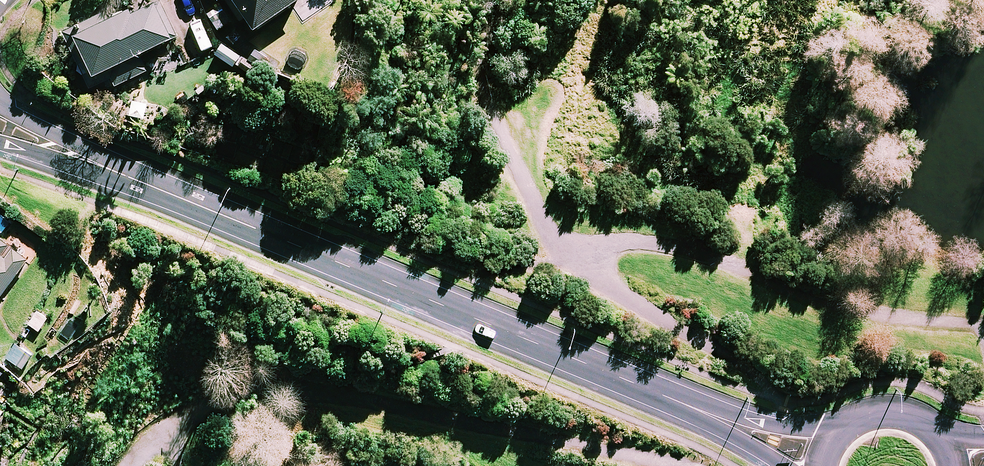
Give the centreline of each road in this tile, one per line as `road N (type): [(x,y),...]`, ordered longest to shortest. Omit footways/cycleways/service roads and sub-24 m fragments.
road 1 (tertiary): [(691,407),(99,165)]
road 2 (tertiary): [(691,407),(837,428)]

